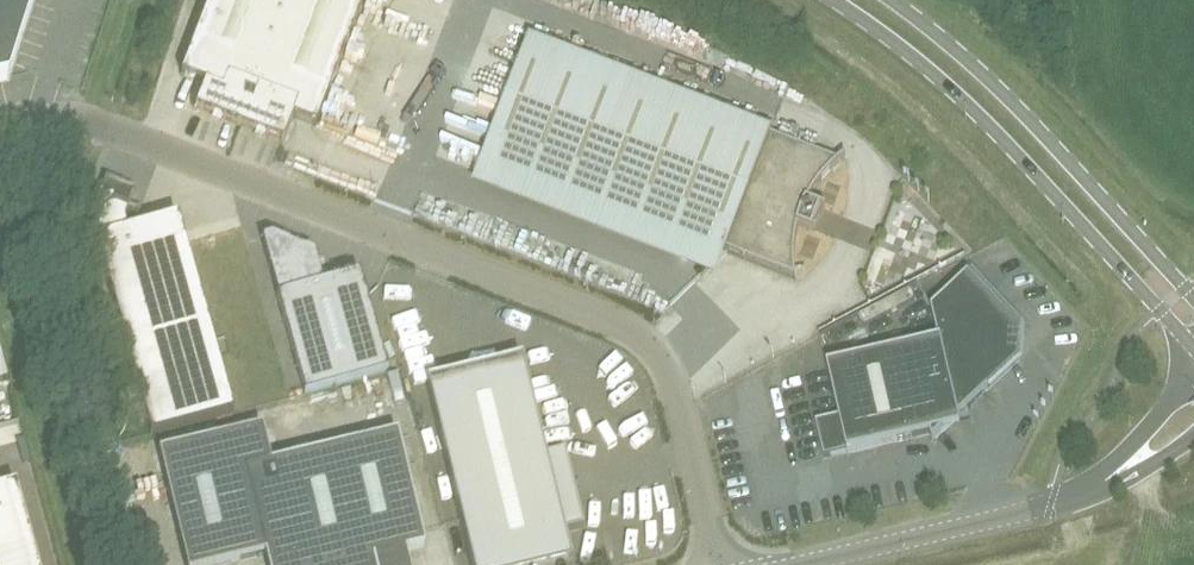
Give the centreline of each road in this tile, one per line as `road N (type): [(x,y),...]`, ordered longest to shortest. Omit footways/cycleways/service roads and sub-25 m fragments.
road 1 (unclassified): [(0,133),(47,122),(120,133),(634,332),(673,380),(718,564)]
road 2 (primary): [(833,0),(964,102),(1193,347)]
road 3 (primary): [(1193,296),(1000,89),(892,0)]
road 4 (unclassified): [(798,564),(1076,499)]
road 5 (unclassified): [(1193,376),(1076,499)]
road 6 (unclassified): [(1076,499),(1131,478),(1193,439)]

